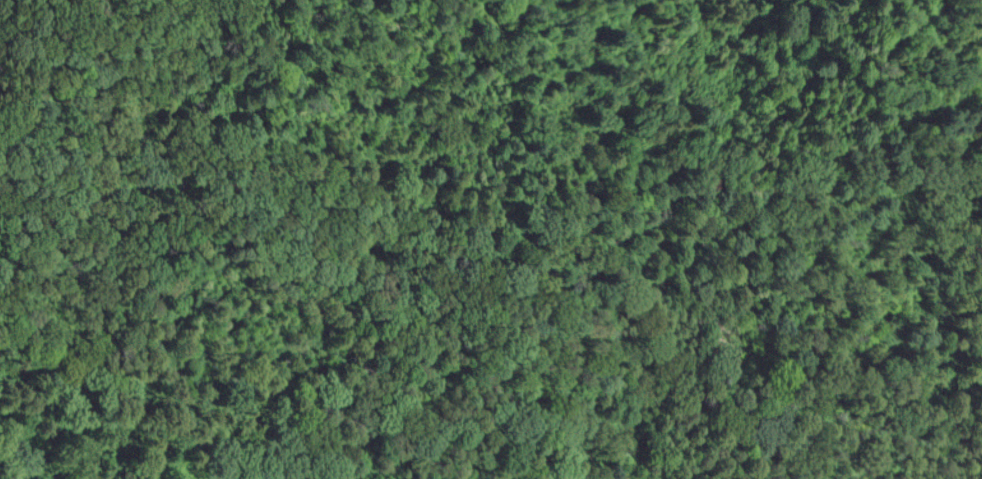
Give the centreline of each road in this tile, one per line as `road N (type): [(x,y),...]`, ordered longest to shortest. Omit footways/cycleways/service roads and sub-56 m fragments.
road 1 (residential): [(365,478),(222,323),(180,304),(51,284),(0,263)]

